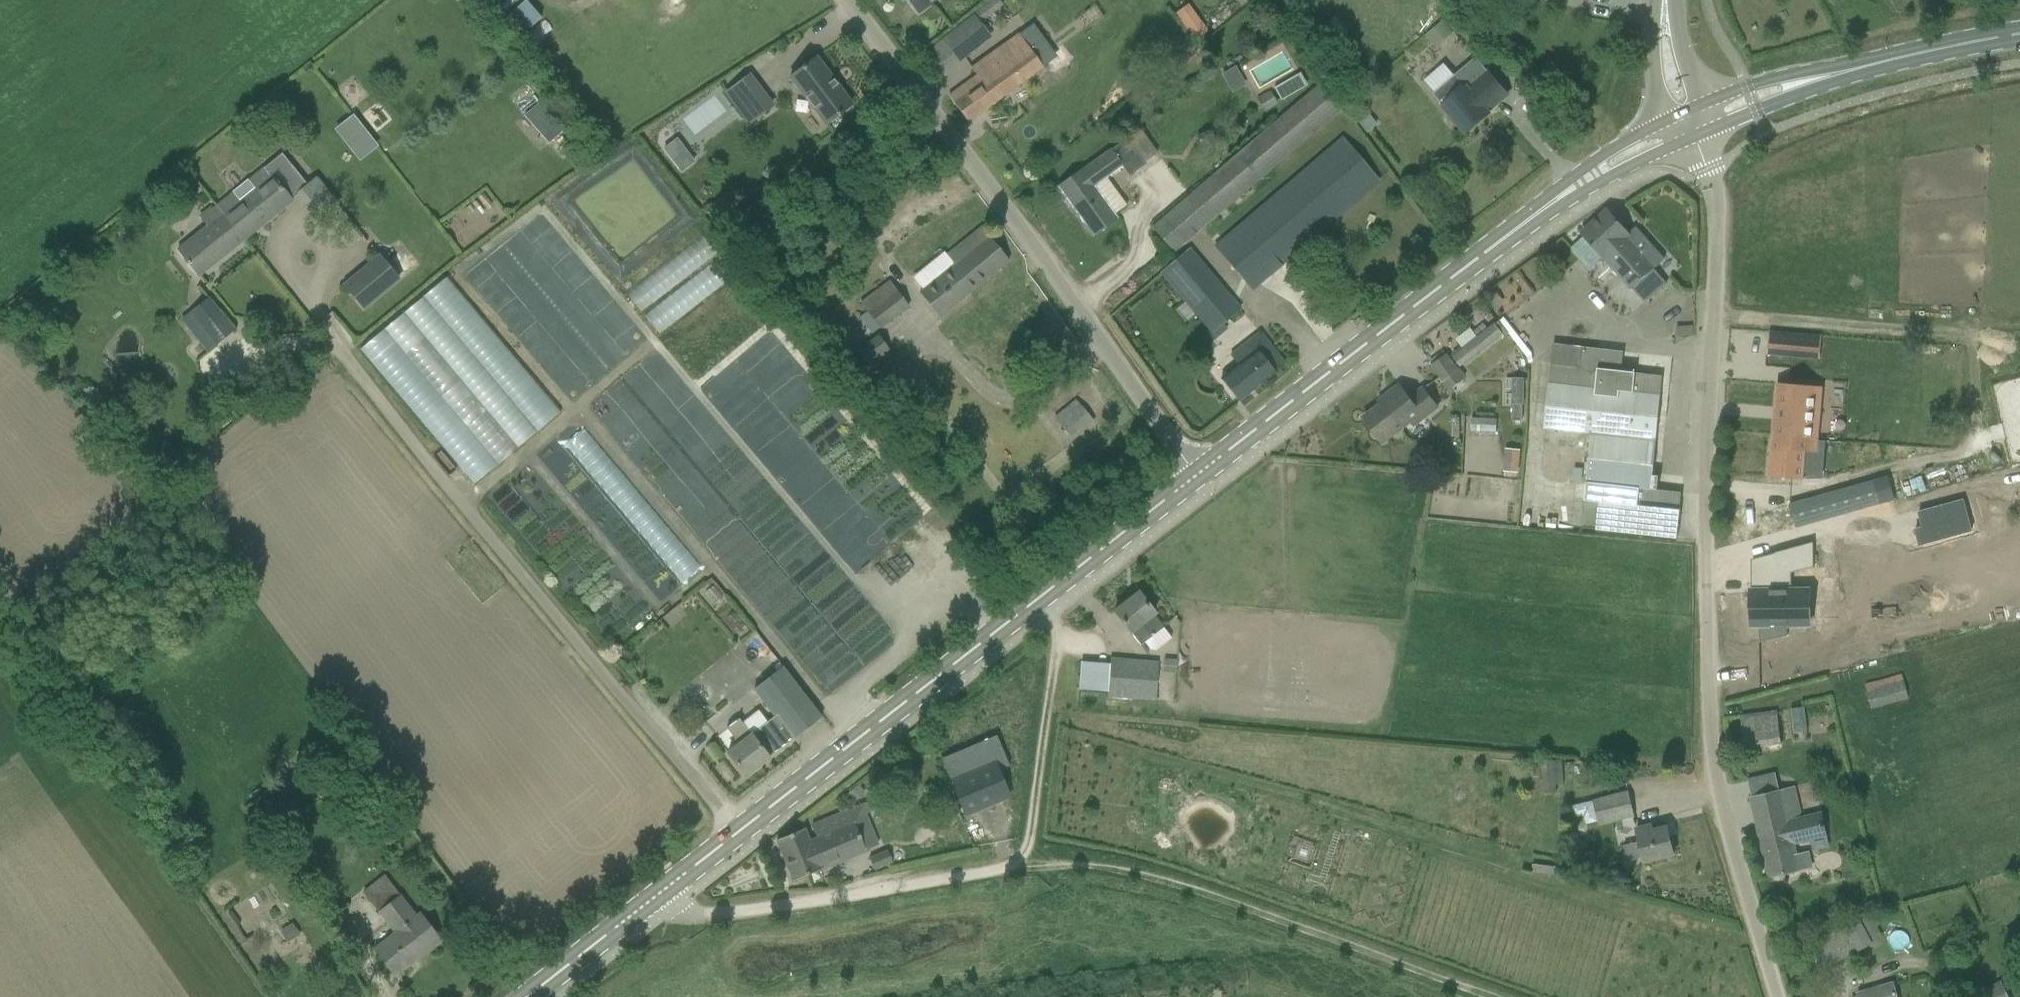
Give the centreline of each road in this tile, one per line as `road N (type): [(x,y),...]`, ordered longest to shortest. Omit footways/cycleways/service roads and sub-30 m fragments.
road 1 (unclassified): [(1779,996),(1721,783),(1719,200),(1692,130)]
road 2 (tertiary): [(528,996),(1197,475)]
road 3 (tertiary): [(1197,475),(1567,192),(1692,130)]
road 4 (unclassified): [(1197,475),(845,0)]
road 5 (track): [(1487,996),(1128,868),(1027,868)]
road 6 (track): [(656,897),(704,916),(1027,868)]
road 7 (tertiary): [(1692,130),(1819,81),(2019,38)]
road 8 (track): [(1027,868),(1056,639),(1039,598)]
road 9 (tertiary): [(1692,130),(1672,73),(1668,0)]

